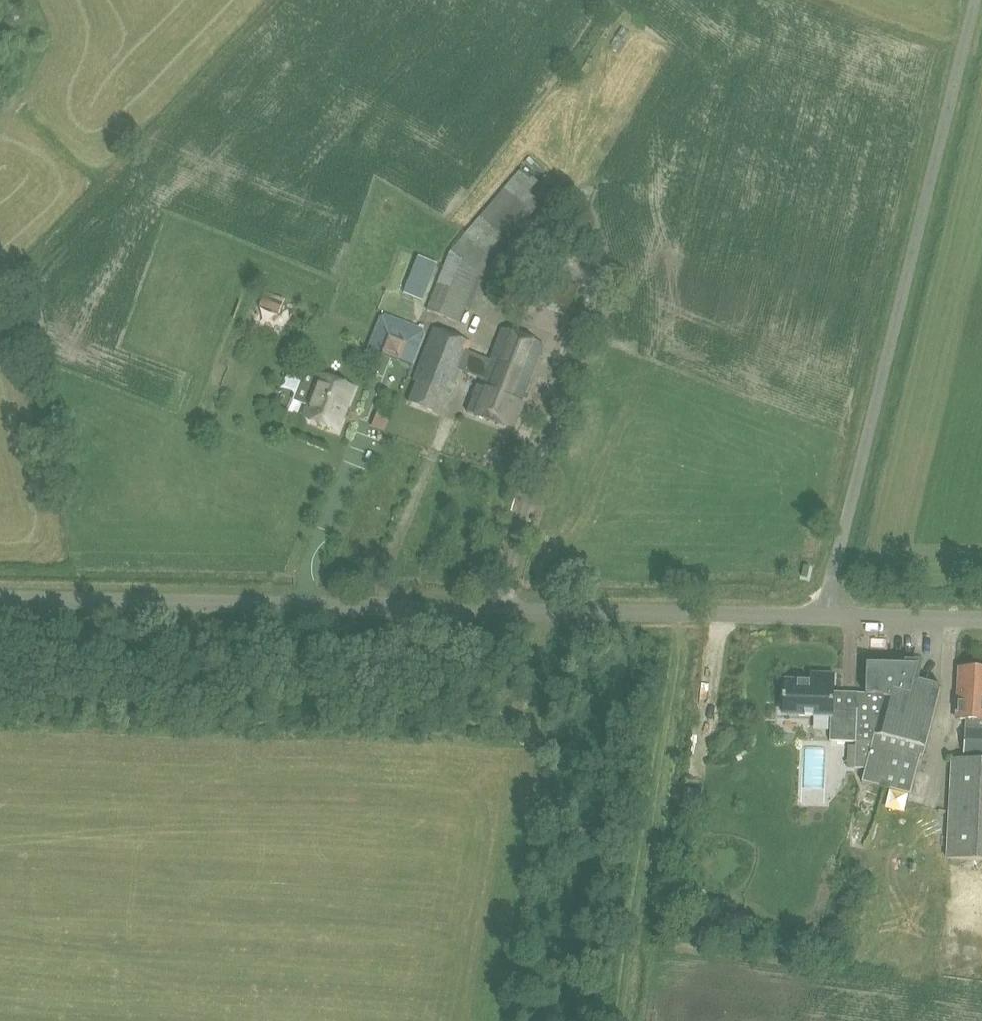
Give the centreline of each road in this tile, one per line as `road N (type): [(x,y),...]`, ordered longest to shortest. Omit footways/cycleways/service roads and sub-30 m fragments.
road 1 (unclassified): [(822,619),(0,600)]
road 2 (unclassified): [(822,619),(973,0)]
road 3 (unclassified): [(981,623),(822,619)]

